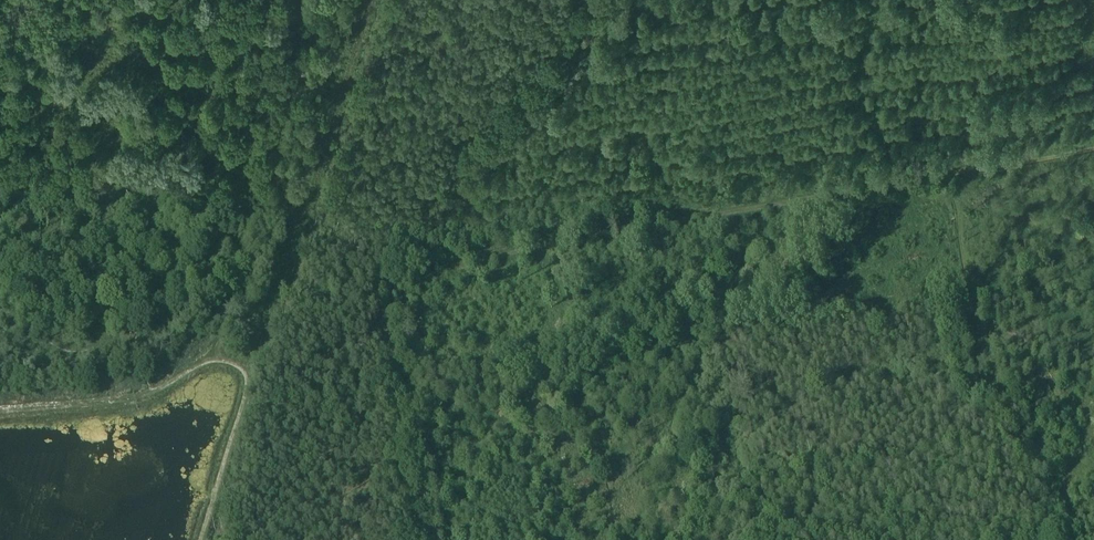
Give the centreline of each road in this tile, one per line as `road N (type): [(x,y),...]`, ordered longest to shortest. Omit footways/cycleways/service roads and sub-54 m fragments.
road 1 (track): [(422,539),(389,353),(394,269),(947,174)]
road 2 (track): [(201,539),(248,369),(212,355),(150,391)]
road 3 (track): [(947,174),(1093,150)]

